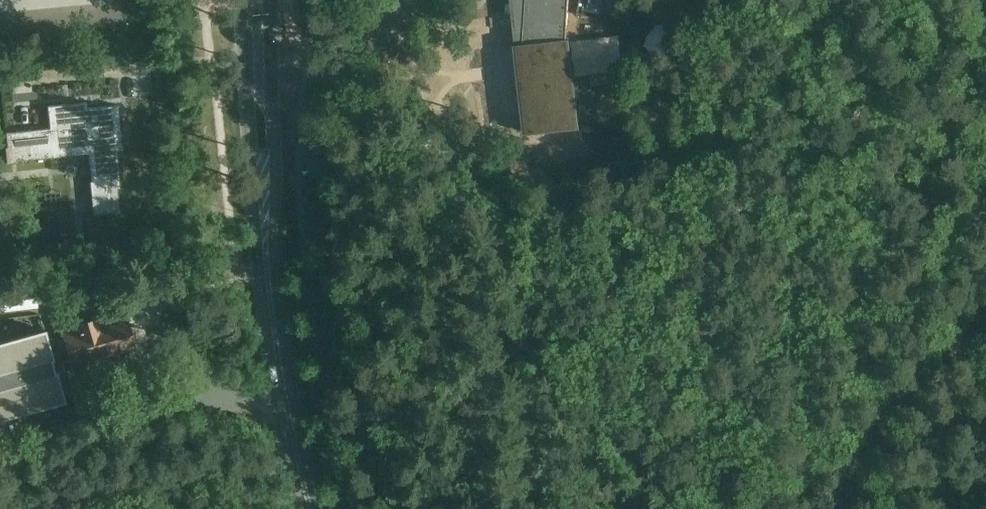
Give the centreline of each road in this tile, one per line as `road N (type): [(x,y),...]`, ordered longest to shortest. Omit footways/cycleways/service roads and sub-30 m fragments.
road 1 (secondary): [(310,508),(276,347),(264,181)]
road 2 (secondary): [(243,0),(250,145),(264,181)]
road 3 (secondary): [(264,181),(273,146),(272,0)]

